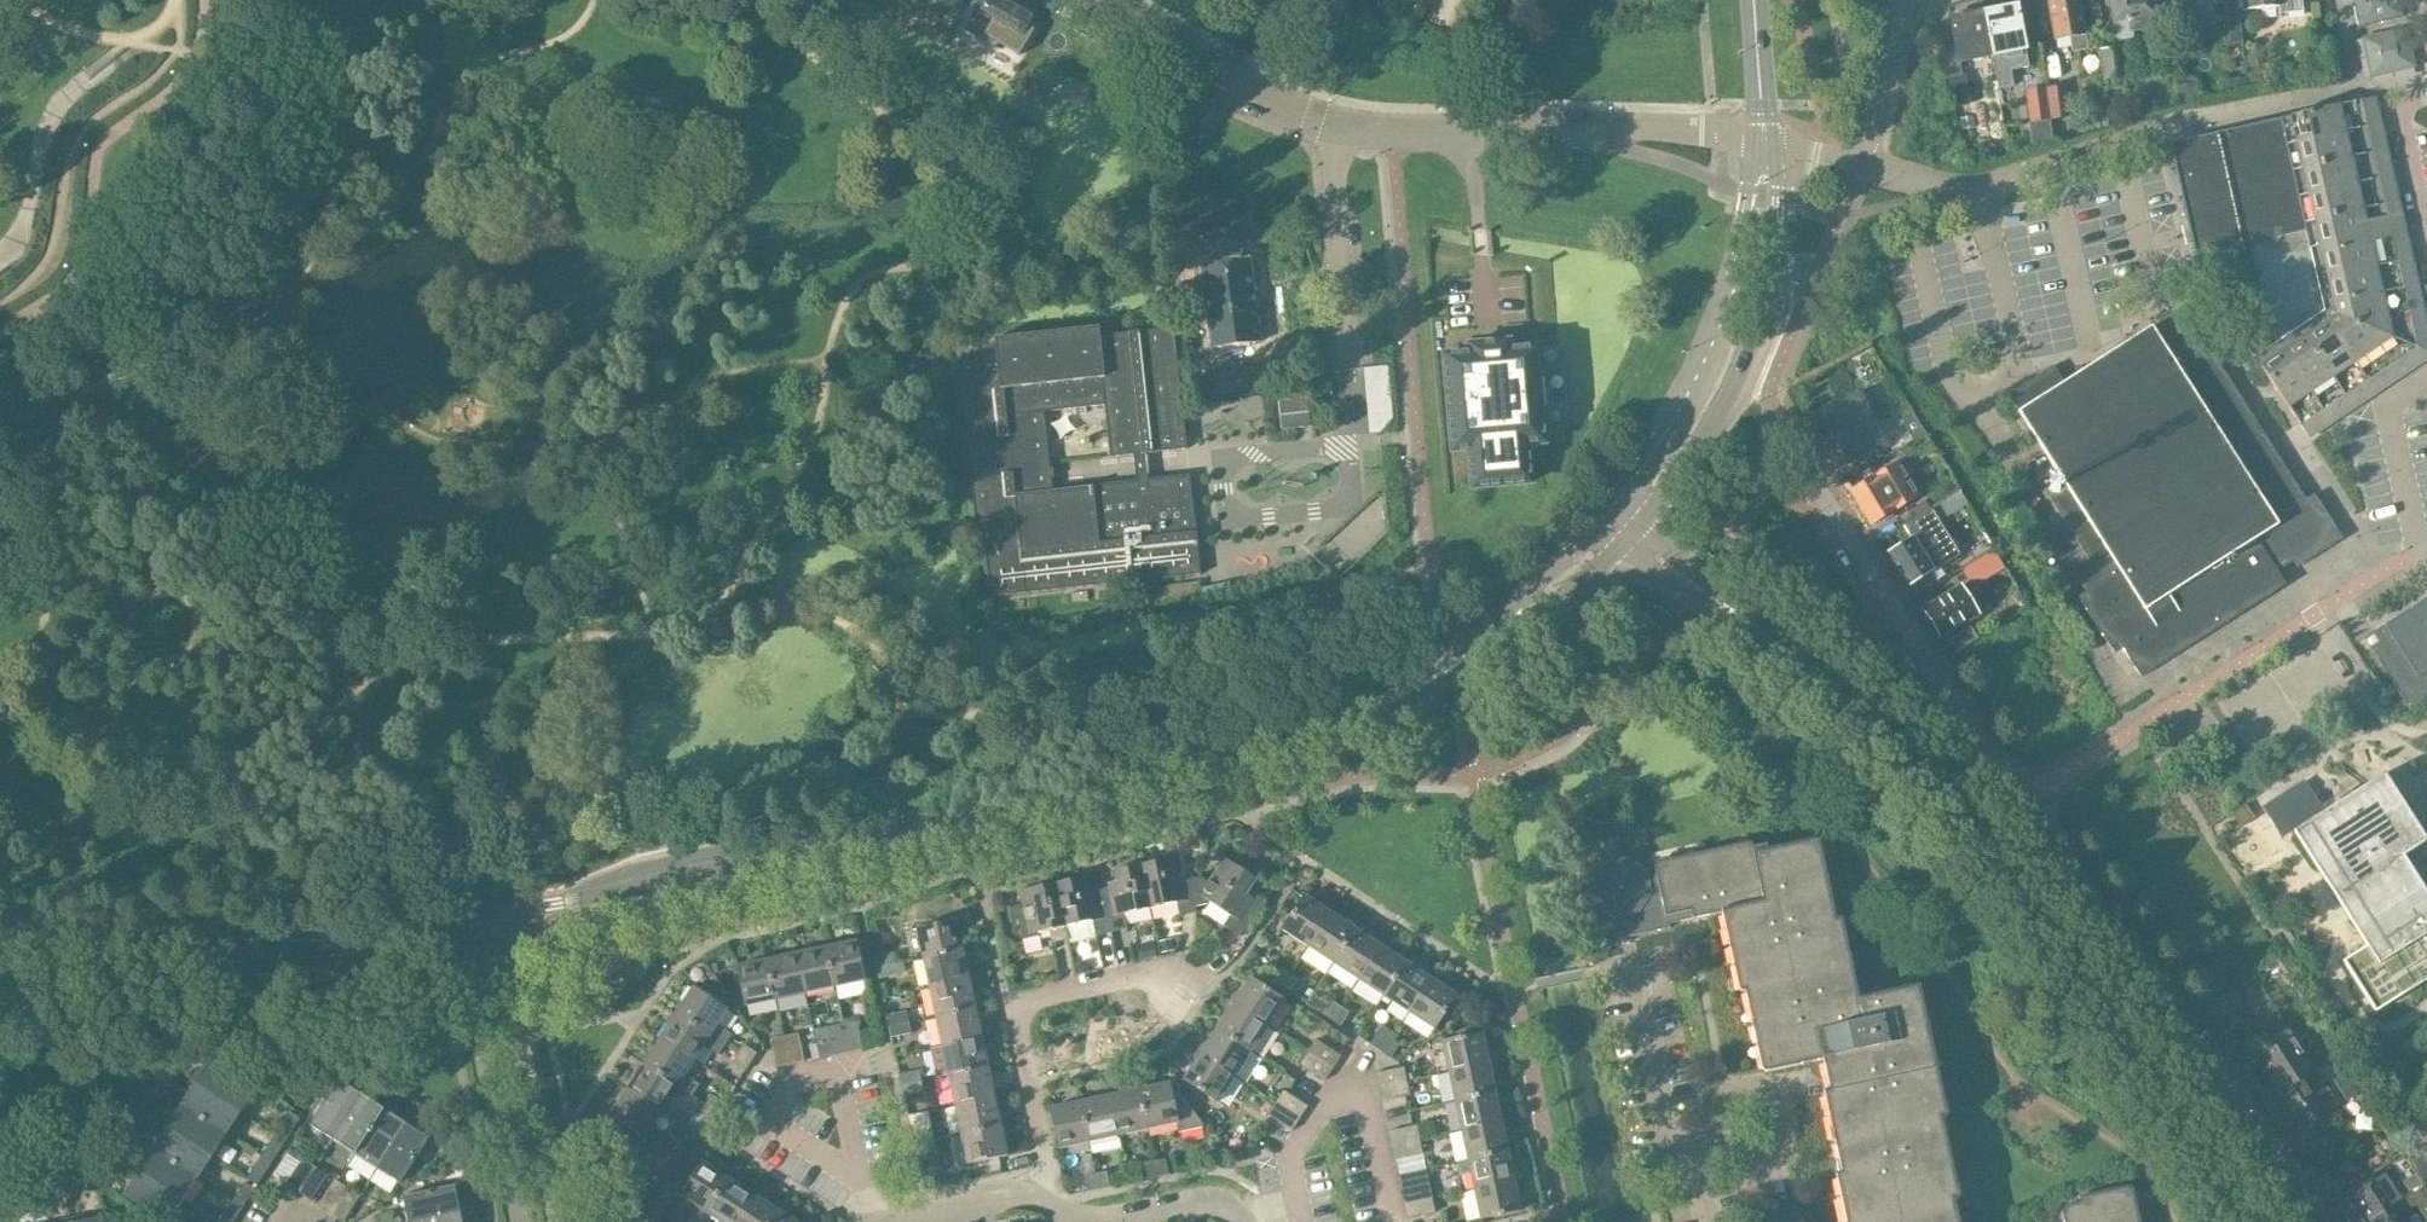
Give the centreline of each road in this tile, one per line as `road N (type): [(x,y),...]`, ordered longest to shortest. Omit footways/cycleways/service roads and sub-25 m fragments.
road 1 (tertiary): [(2243,1221),(1975,827),(1874,724),(1628,535)]
road 2 (residential): [(2319,1221),(2021,799),(1811,473)]
road 3 (tertiary): [(637,900),(1381,712),(1481,647)]
road 4 (residential): [(1095,0),(1229,77),(1331,124),(1390,133),(1714,135),(1766,149)]
road 5 (tertiary): [(1628,535),(1707,434),(1734,382),(1772,255),(1777,193),(1766,149)]
road 6 (residential): [(1044,1200),(1047,1163),(1010,1003),(1162,968),(1213,982)]
road 7 (tertiary): [(1766,149),(1746,190),(1696,376),(1667,429),(1602,512)]
road 8 (tertiary): [(383,936),(0,931)]
road 9 (residential): [(558,1221),(501,946)]
road 10 (residential): [(459,949),(517,1221)]
road 11 (residential): [(1766,149),(1857,167),(1906,0)]
road 12 (tertiary): [(1481,647),(1538,620),(1628,535)]
road 13 (tertiary): [(1602,512),(1510,606),(1481,647)]
road 14 (tertiary): [(637,900),(475,917)]
road 15 (tertiary): [(1766,149),(1754,0)]
road 16 (residential): [(1242,1221),(1211,1198),(1103,1221)]
road 17 (residential): [(1044,1200),(1021,1196),(898,1221)]
road 18 (tertiary): [(501,946),(595,927),(637,900)]
road 19 (residential): [(2426,84),(2402,109),(2426,214)]

